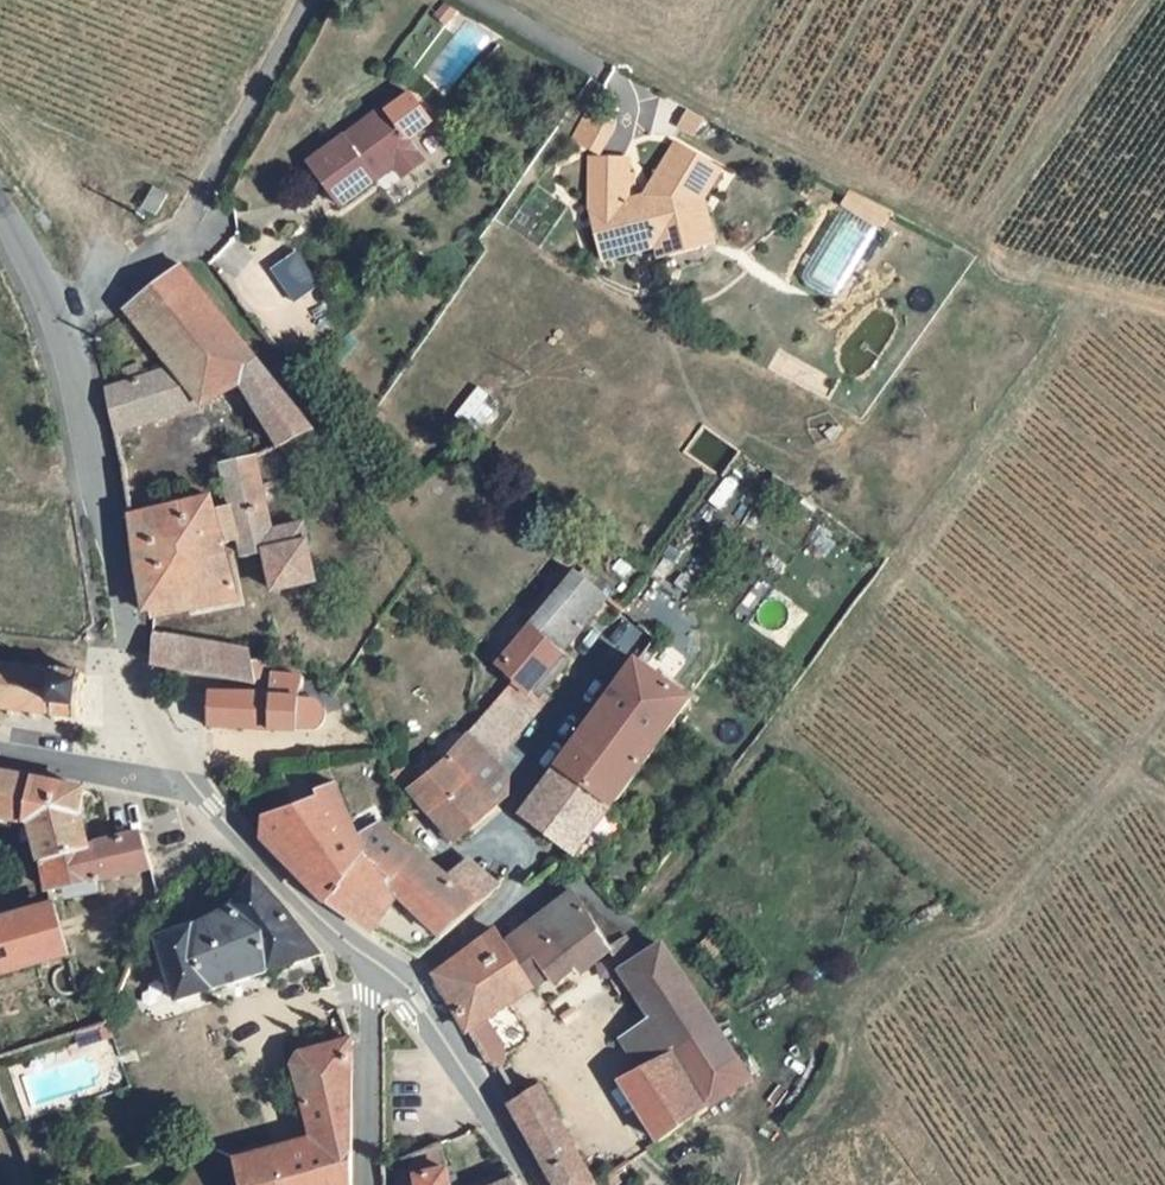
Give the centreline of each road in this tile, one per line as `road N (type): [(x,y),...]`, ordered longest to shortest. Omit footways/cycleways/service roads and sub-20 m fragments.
road 1 (tertiary): [(62,317),(144,713),(192,787)]
road 2 (residential): [(62,317),(178,238),(310,0)]
road 3 (tertiary): [(376,964),(405,985),(537,1184)]
road 4 (tertiary): [(192,787),(376,964)]
road 5 (unclassified): [(376,964),(365,1006),(364,1184)]
road 6 (residential): [(0,755),(192,787)]
road 7 (tertiary): [(0,210),(62,317)]

